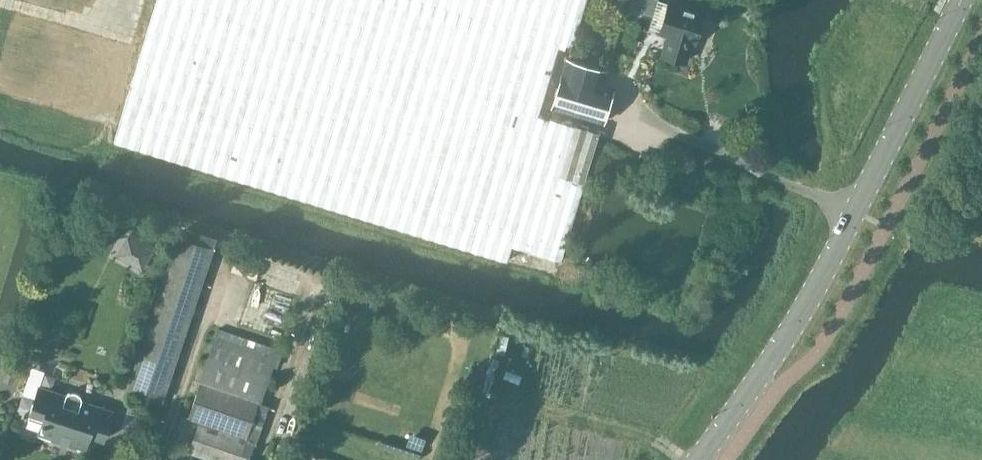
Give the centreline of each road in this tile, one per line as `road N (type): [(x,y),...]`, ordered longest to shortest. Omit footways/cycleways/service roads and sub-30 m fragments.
road 1 (tertiary): [(699,459),(823,279),(964,0)]

